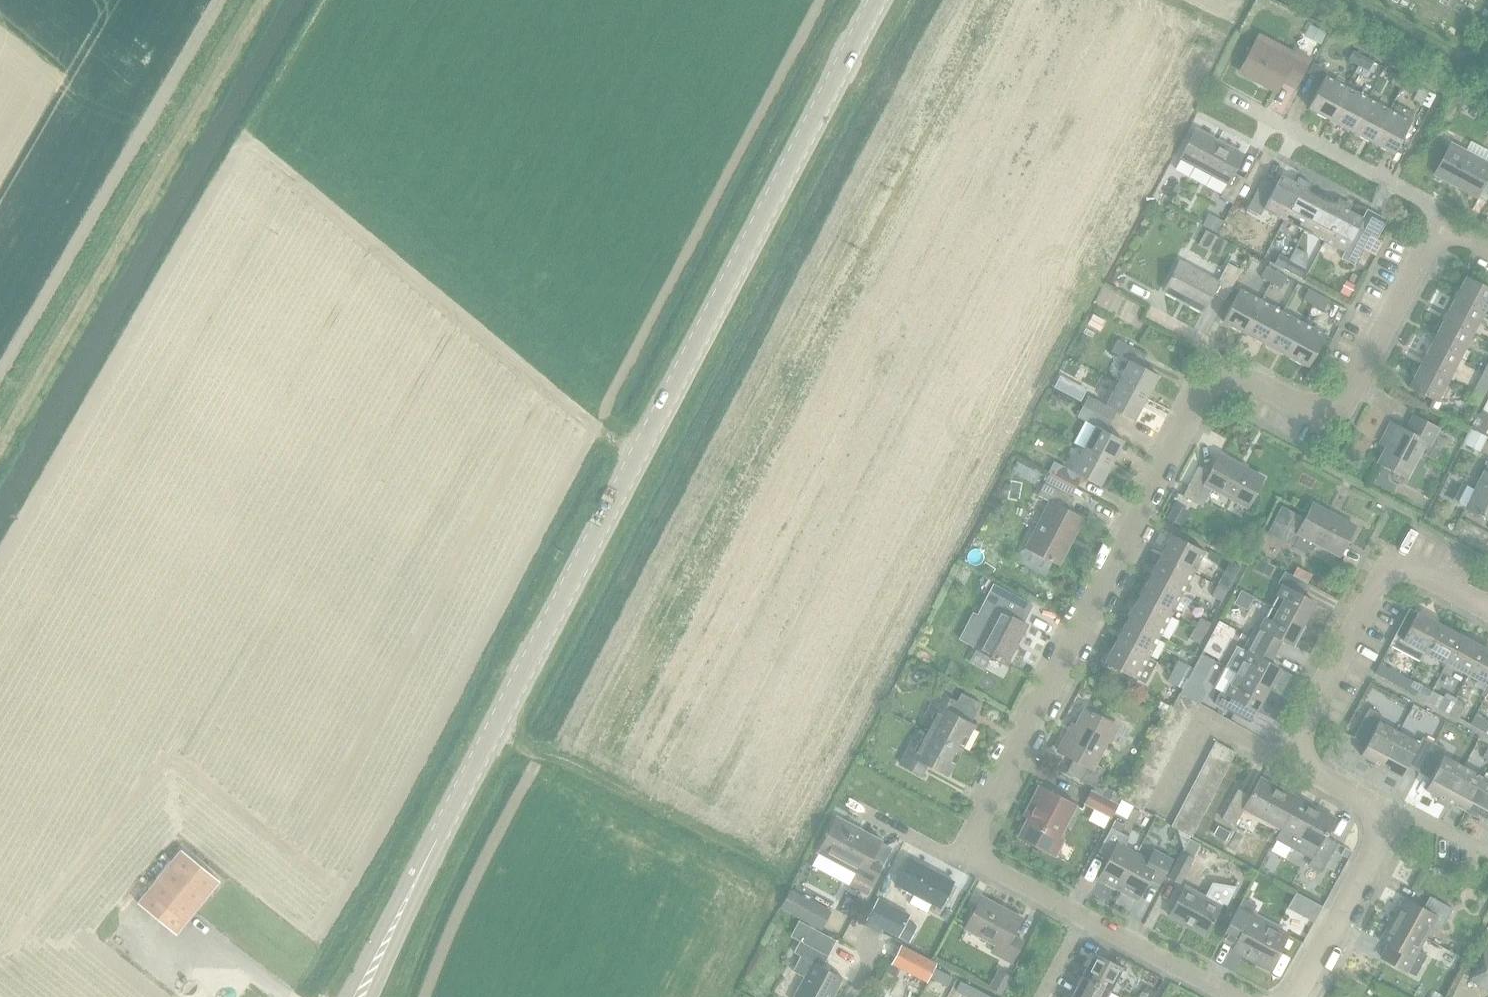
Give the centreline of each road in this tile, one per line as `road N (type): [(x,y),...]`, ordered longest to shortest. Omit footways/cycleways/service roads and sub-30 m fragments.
road 1 (tertiary): [(361,996),(879,0)]
road 2 (residential): [(965,862),(1194,399),(1224,378),(1251,375),(1319,409),(1347,407),(1440,226)]
road 3 (residential): [(1487,616),(1410,587),(1382,591),(1292,749),(1305,789),(1393,827)]
road 4 (residential): [(1440,226),(1428,204),(1228,97)]
road 5 (residential): [(1290,996),(1393,827)]
road 6 (residential): [(1235,996),(1083,916)]
road 7 (residential): [(965,862),(832,794)]
road 8 (residential): [(1083,916),(965,862)]

